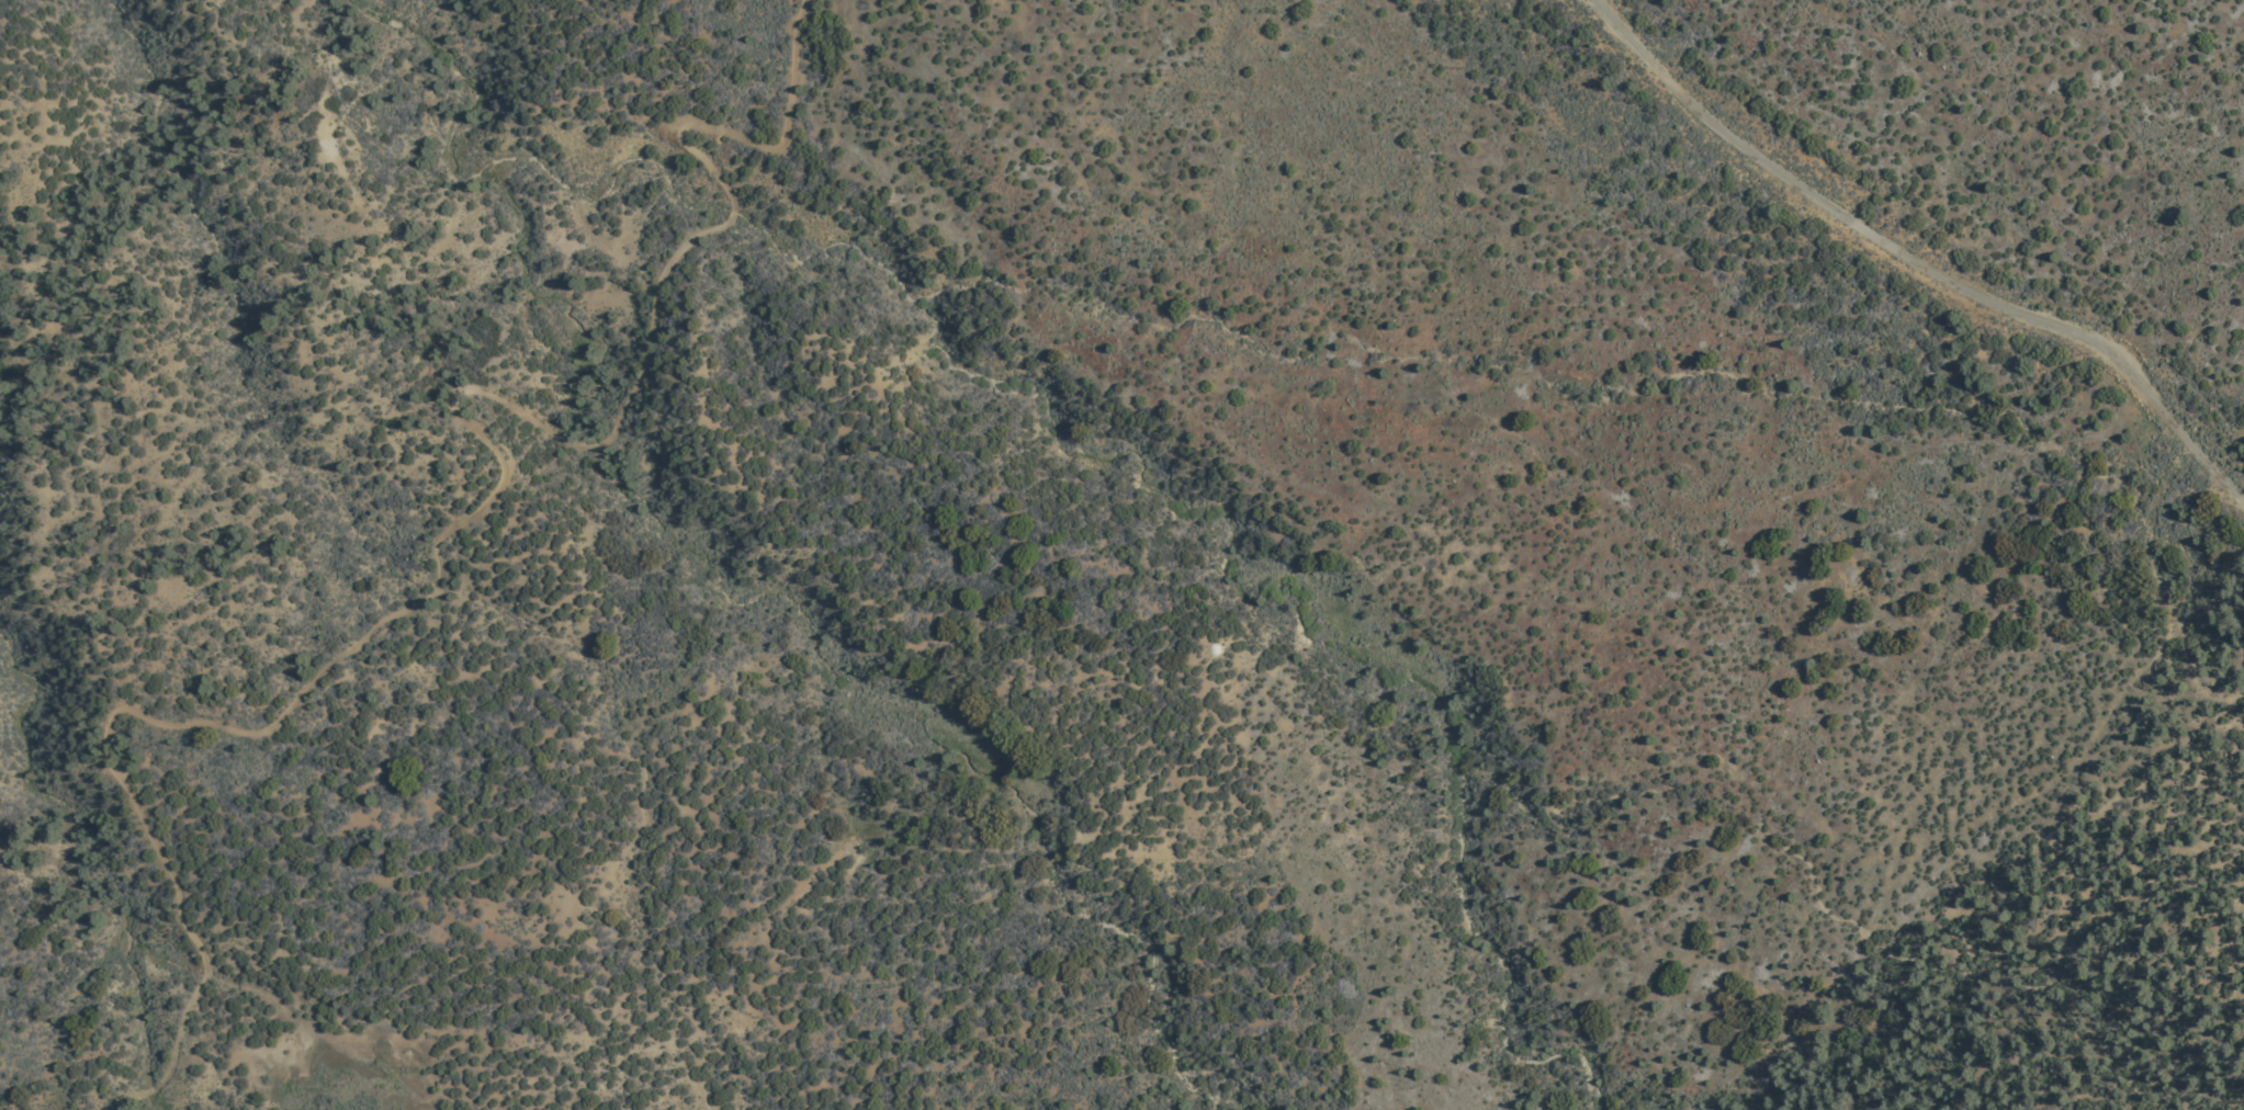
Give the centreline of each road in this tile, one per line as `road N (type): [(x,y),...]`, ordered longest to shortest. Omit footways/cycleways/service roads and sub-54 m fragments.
road 1 (residential): [(124,1109),(124,1097),(162,1083),(206,951),(184,927),(174,881),(124,778),(105,758),(112,717),(122,709),(166,726),(269,732),(316,675),(393,615),(429,599),(439,581),(443,528),(504,479),(505,465),(461,415),(452,392),(471,386),(522,409),(552,434),(583,446),(605,443),(647,358),(657,286),(670,262),(697,235),(724,227),(733,212),(724,184),(673,128),(694,122),(777,150),(787,141),(794,23),(806,0)]
road 2 (residential): [(1598,0),(1685,100),(1959,285),(2127,358),(2243,492)]

